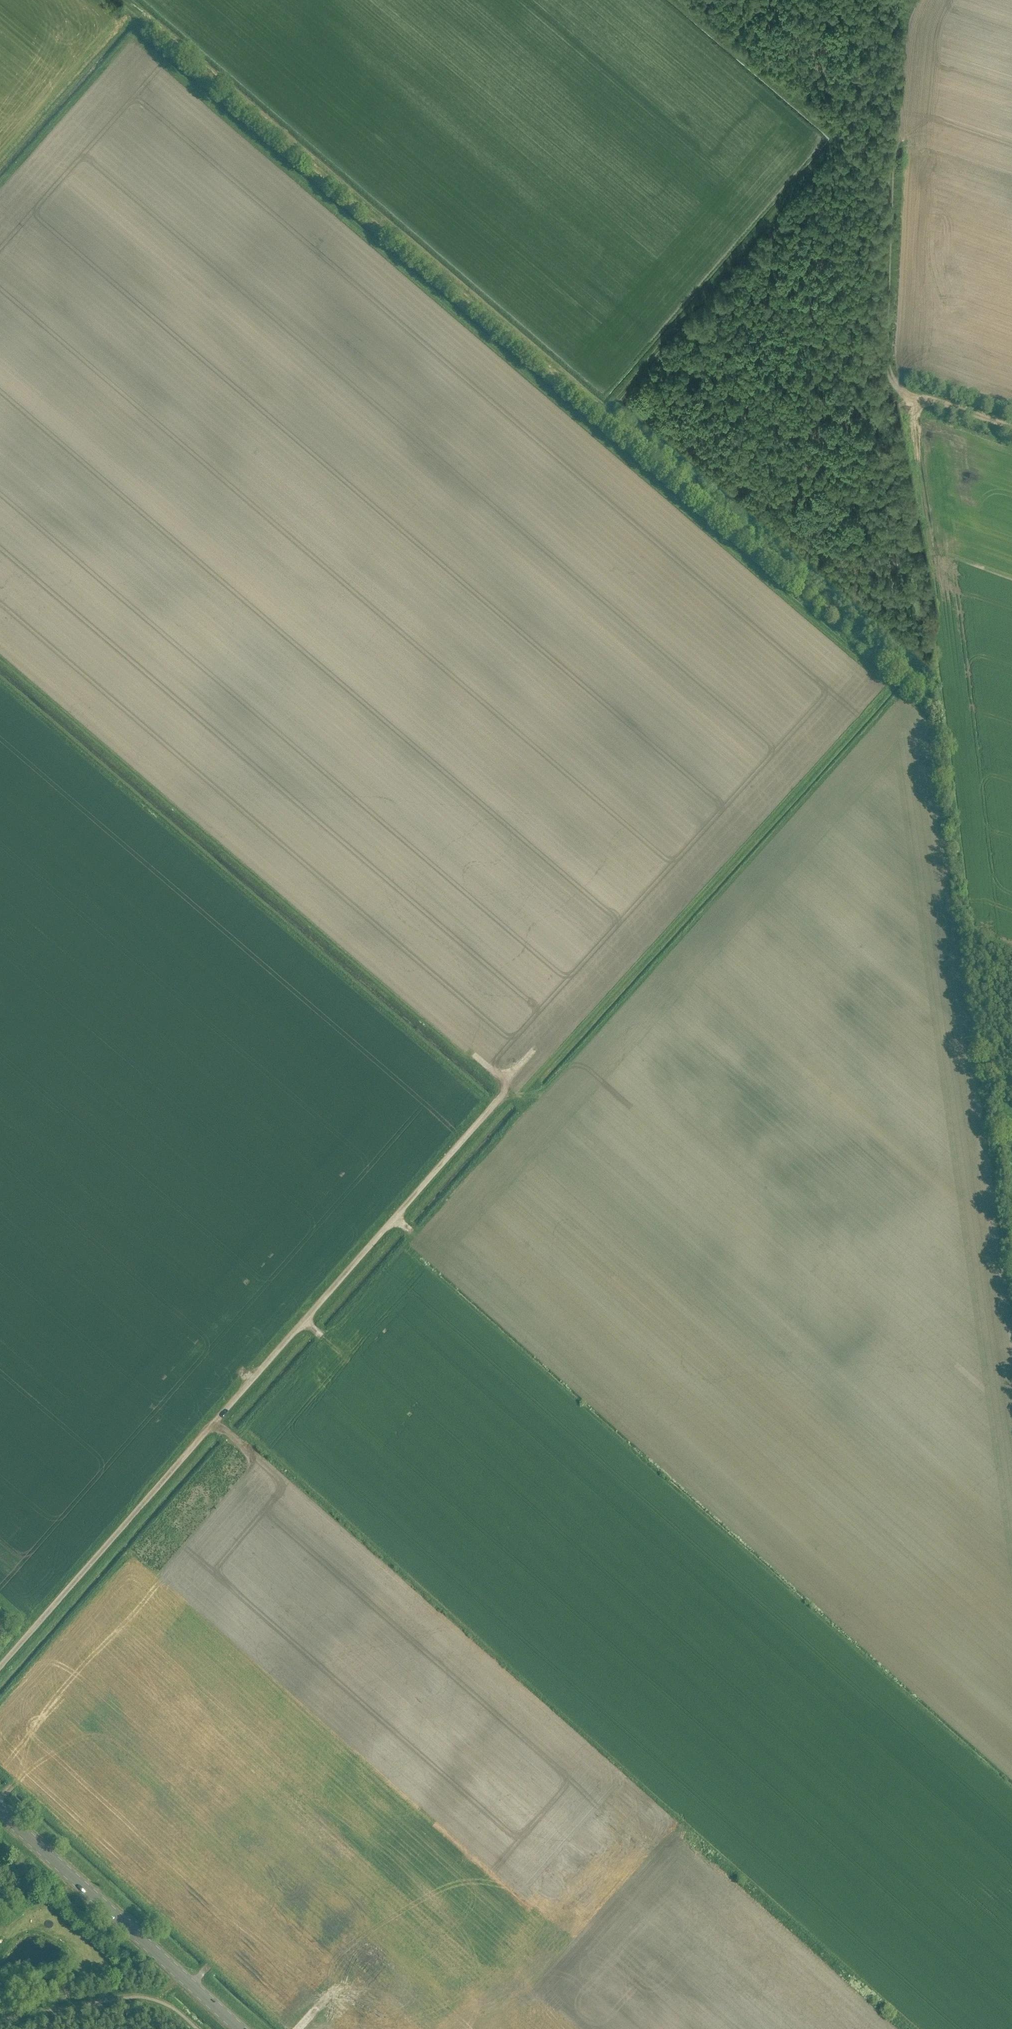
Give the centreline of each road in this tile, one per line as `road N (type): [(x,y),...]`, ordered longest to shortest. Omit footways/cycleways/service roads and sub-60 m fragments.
road 1 (unclassified): [(0,1669),(489,1113)]
road 2 (secondary): [(240,2028),(0,1813)]

